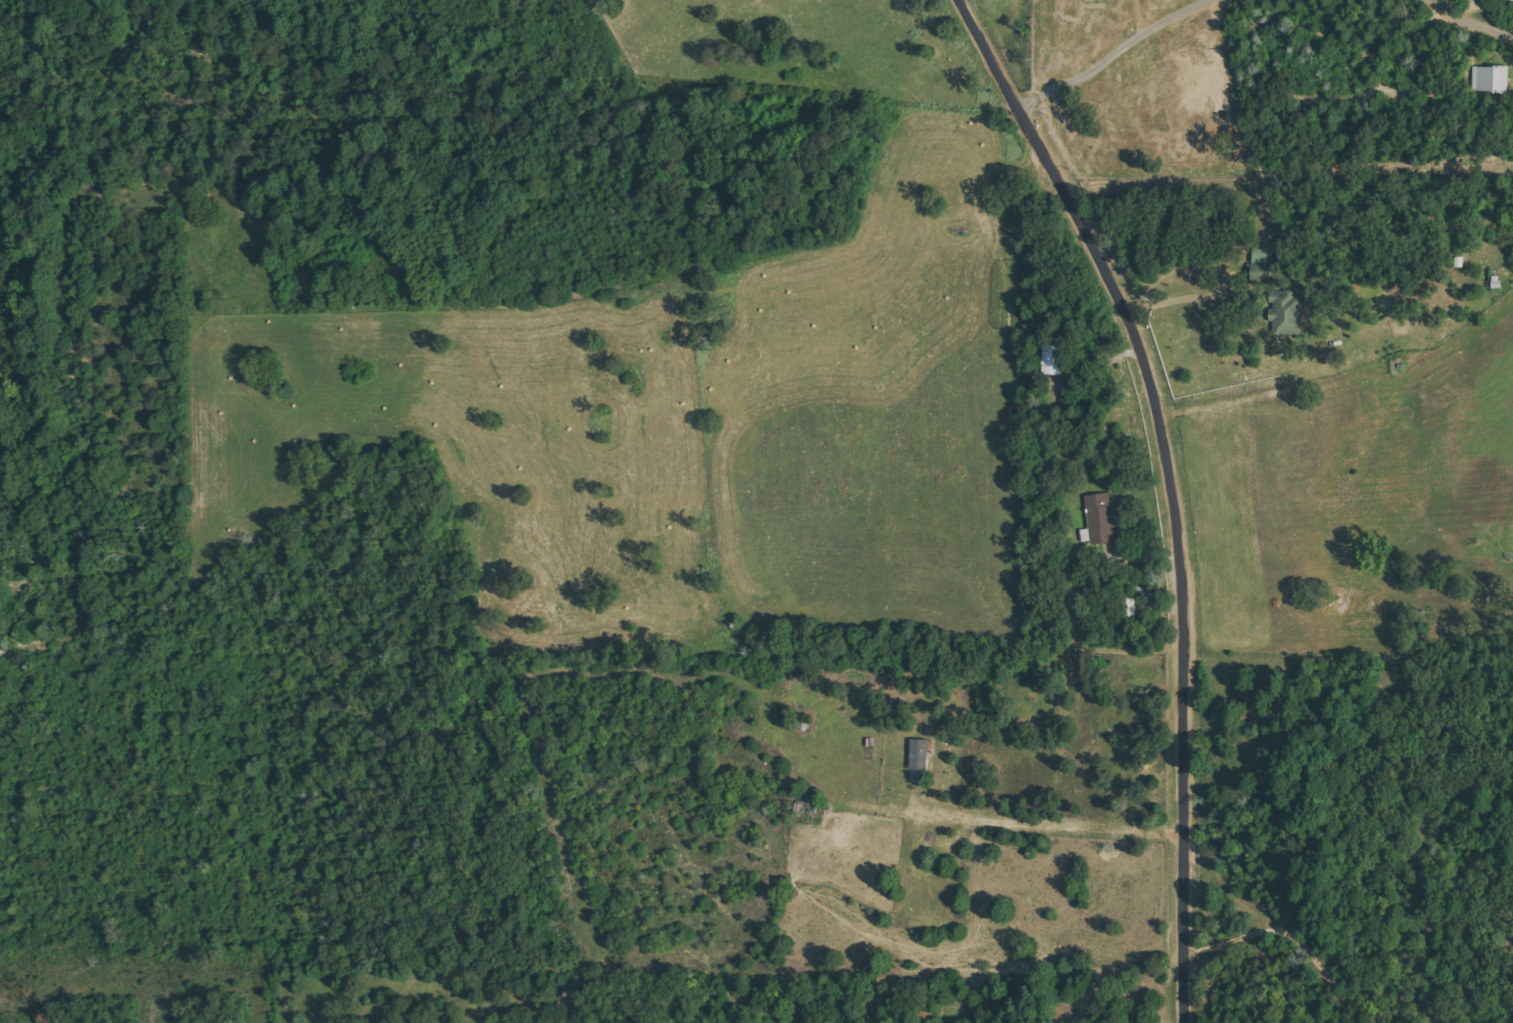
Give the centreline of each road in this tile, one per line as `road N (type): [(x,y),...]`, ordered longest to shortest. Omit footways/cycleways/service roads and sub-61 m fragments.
road 1 (residential): [(1186,1022),(1182,560),(1162,414),(1110,270),(962,0)]
road 2 (residential): [(1165,441),(1224,439),(1292,372),(1394,423),(1512,348)]

